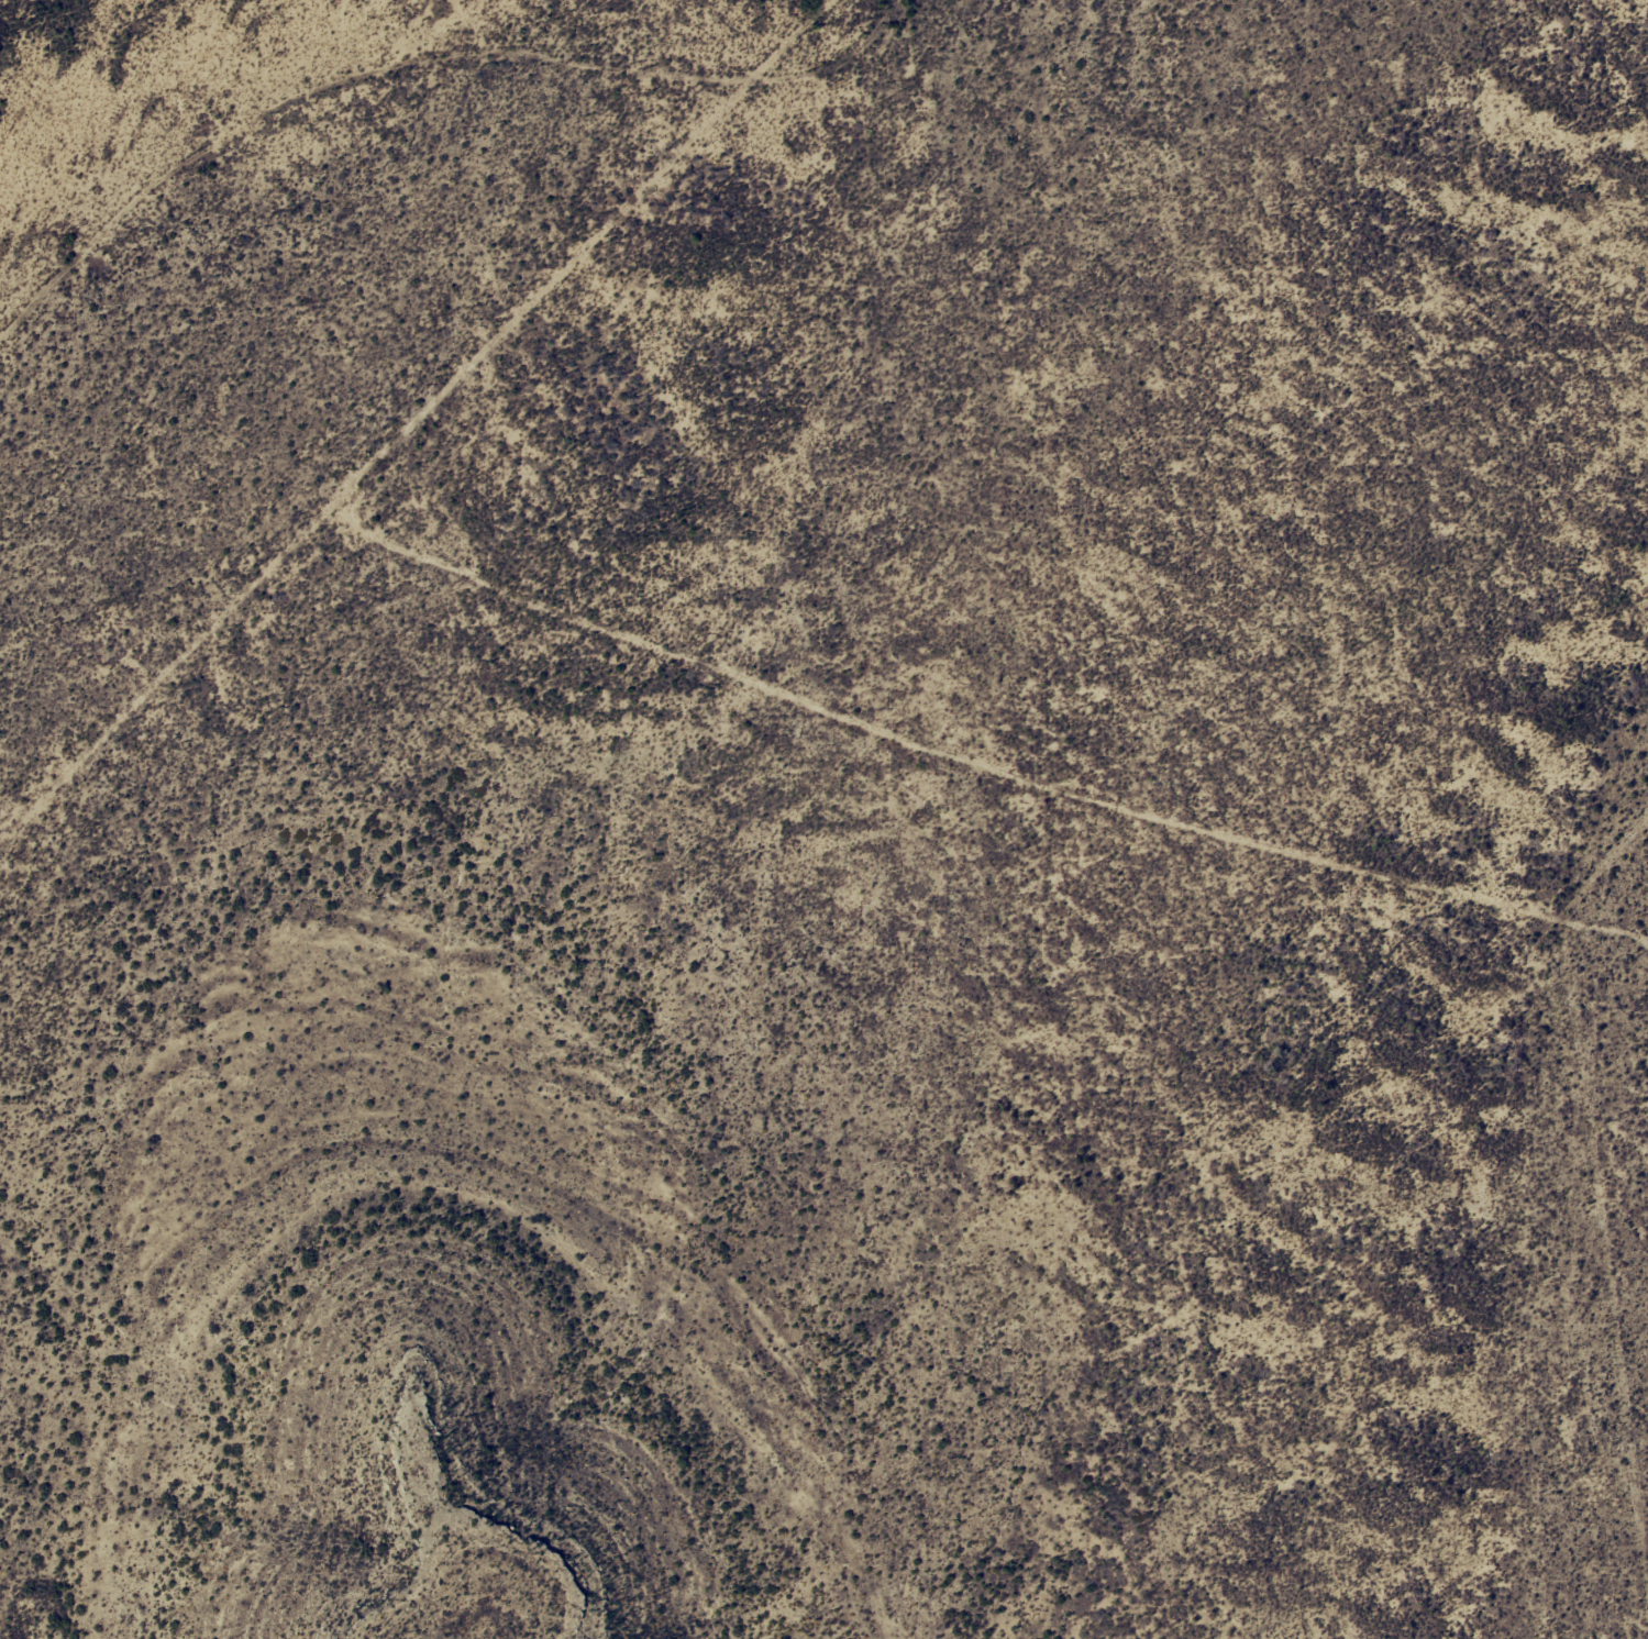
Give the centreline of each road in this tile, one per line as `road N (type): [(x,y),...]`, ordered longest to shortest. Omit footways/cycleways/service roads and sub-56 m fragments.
road 1 (track): [(0,350),(132,202),(290,126),(453,66),(540,82),(817,71),(893,0)]

